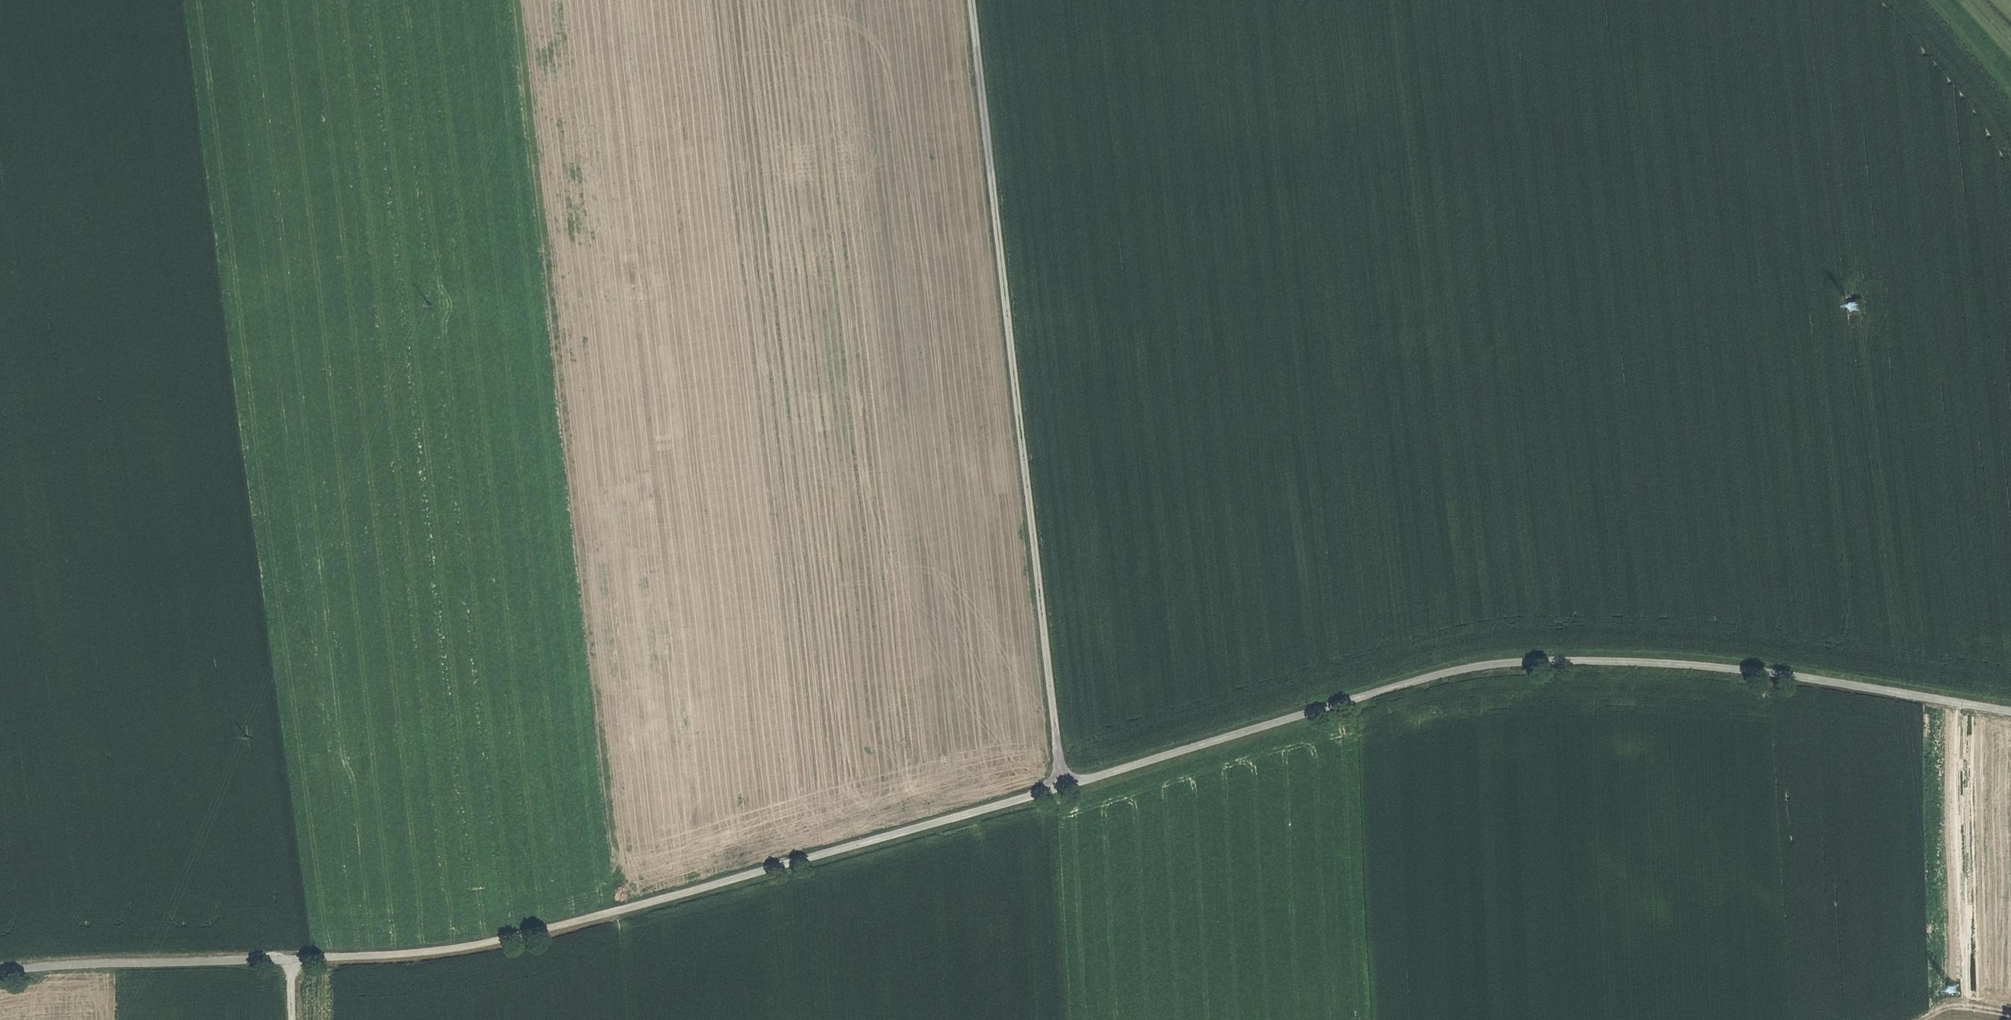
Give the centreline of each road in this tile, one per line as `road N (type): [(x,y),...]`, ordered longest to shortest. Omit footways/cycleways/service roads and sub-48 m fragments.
road 1 (track): [(0,976),(497,941),(1487,665),(1638,663),(2010,710)]
road 2 (track): [(1061,788),(972,0)]

